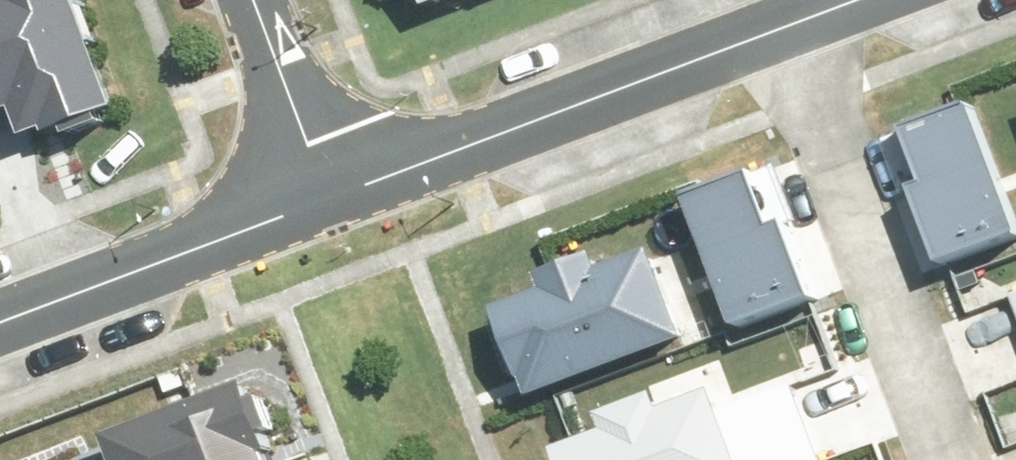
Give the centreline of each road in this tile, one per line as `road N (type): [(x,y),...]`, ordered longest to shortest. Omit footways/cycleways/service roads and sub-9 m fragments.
road 1 (residential): [(316,179),(778,1)]
road 2 (residential): [(778,1),(947,459)]
road 3 (residential): [(0,301),(316,179)]
road 4 (residential): [(249,0),(316,179)]

